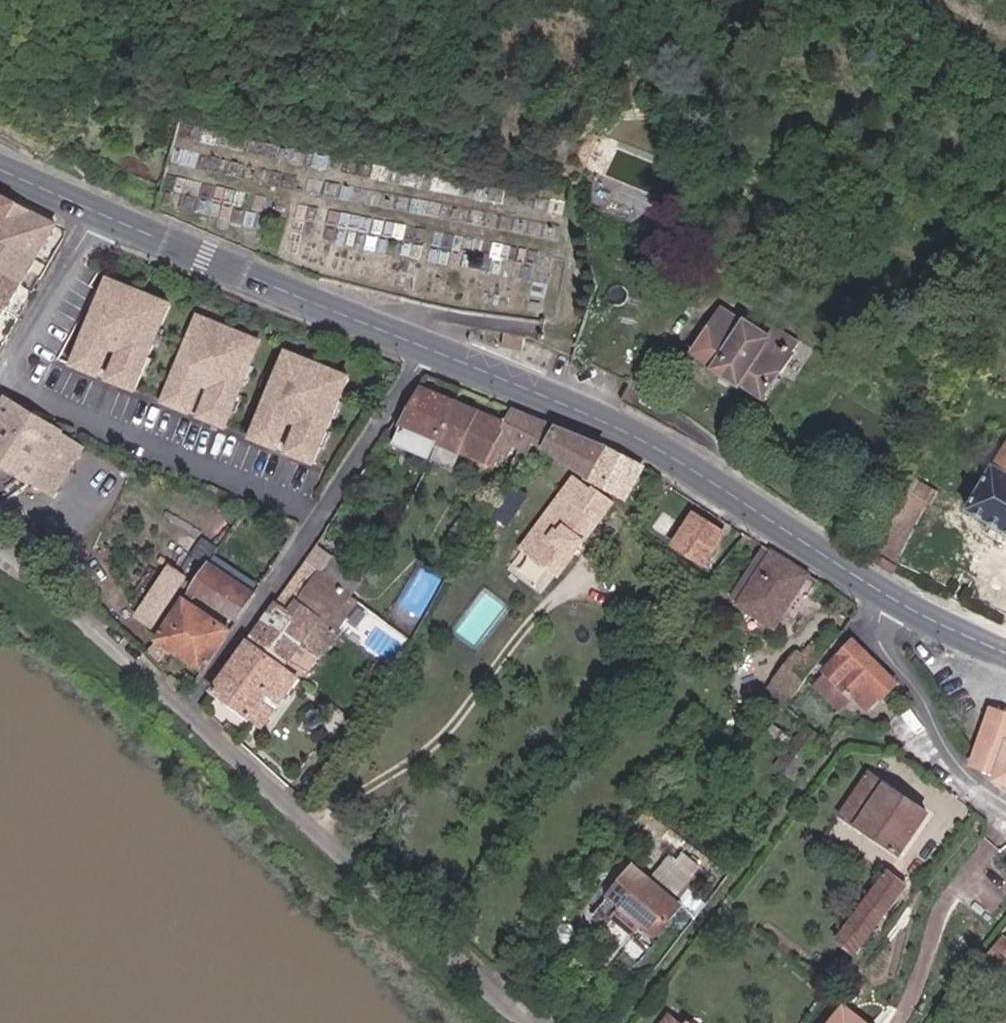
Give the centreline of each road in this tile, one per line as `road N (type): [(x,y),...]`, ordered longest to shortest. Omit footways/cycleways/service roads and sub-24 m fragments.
road 1 (primary): [(429,348),(687,465),(889,598)]
road 2 (residential): [(538,1022),(193,709)]
road 3 (track): [(321,825),(436,759),(582,580)]
road 4 (primary): [(101,210),(429,348)]
road 5 (residential): [(329,509),(15,368)]
road 6 (residential): [(193,709),(0,535)]
road 7 (residential): [(889,598),(885,634),(937,725),(1005,802)]
road 8 (residential): [(193,709),(329,509)]
road 9 (residential): [(329,509),(429,348)]
road 10 (residential): [(15,368),(101,210)]
road 11 (primary): [(889,598),(1005,651)]

